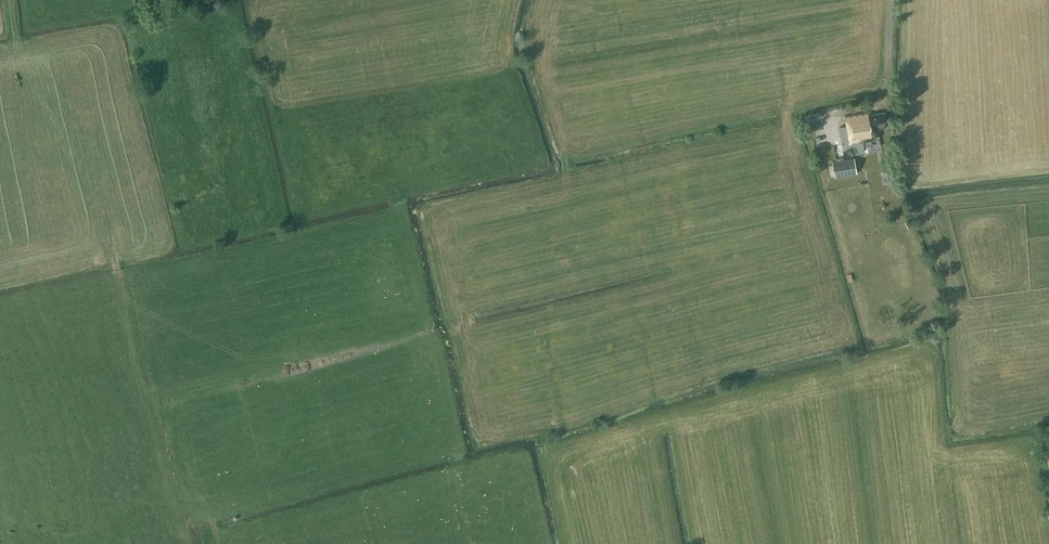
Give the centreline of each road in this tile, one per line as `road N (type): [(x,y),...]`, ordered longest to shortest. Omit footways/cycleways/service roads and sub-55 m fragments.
road 1 (track): [(889,0),(883,97),(833,116),(832,136)]

